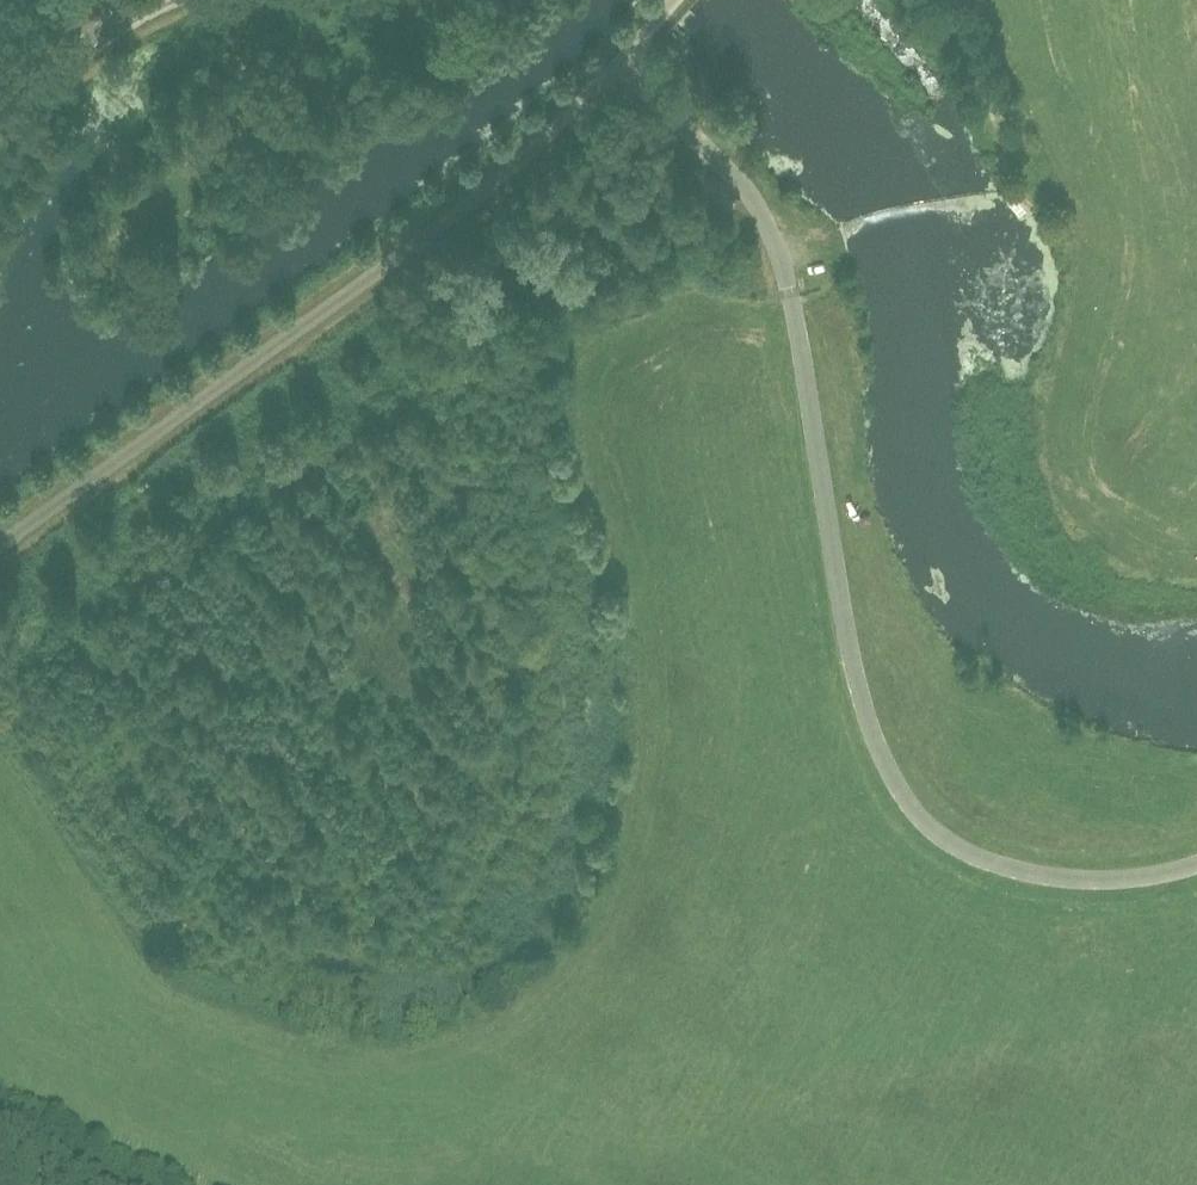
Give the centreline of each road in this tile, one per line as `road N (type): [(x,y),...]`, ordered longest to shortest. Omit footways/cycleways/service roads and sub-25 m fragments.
road 1 (unclassified): [(1196,866),(1094,880),(1019,871),(952,846),(911,808),(877,746),(855,674),(790,294),(776,248),(745,190),(622,74)]
road 2 (unclassified): [(0,546),(455,214),(622,74)]
road 3 (unclassified): [(0,168),(68,62),(152,0)]
road 4 (track): [(258,0),(235,109),(201,148)]

